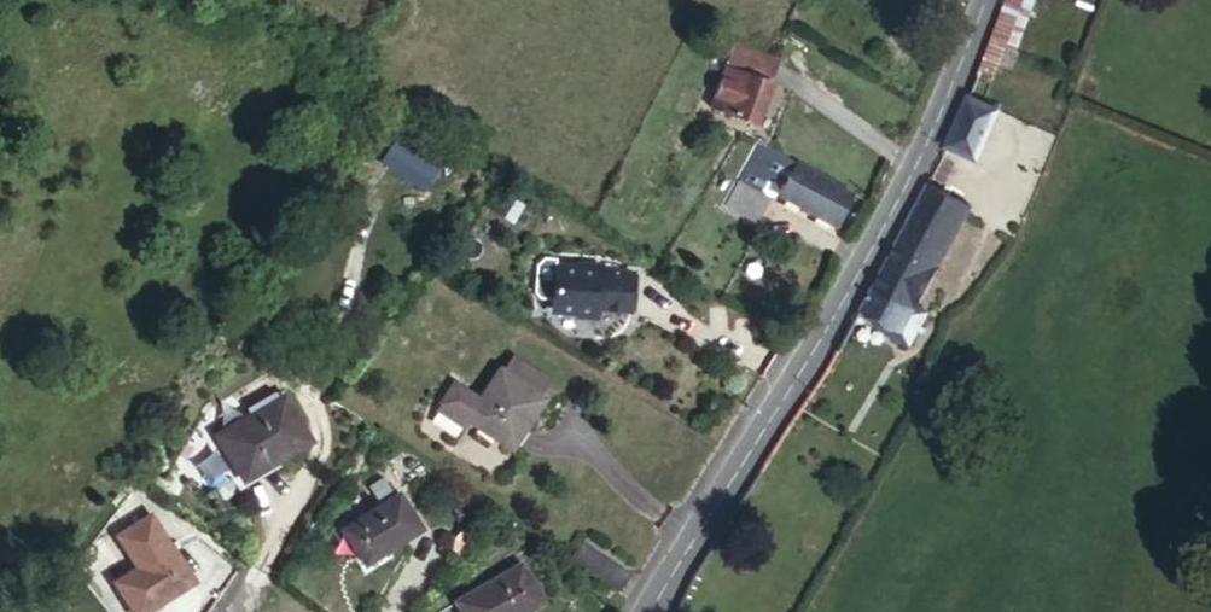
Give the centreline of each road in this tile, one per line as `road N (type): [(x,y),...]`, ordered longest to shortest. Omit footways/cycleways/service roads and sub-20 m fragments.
road 1 (tertiary): [(660,611),(877,239),(985,0)]

